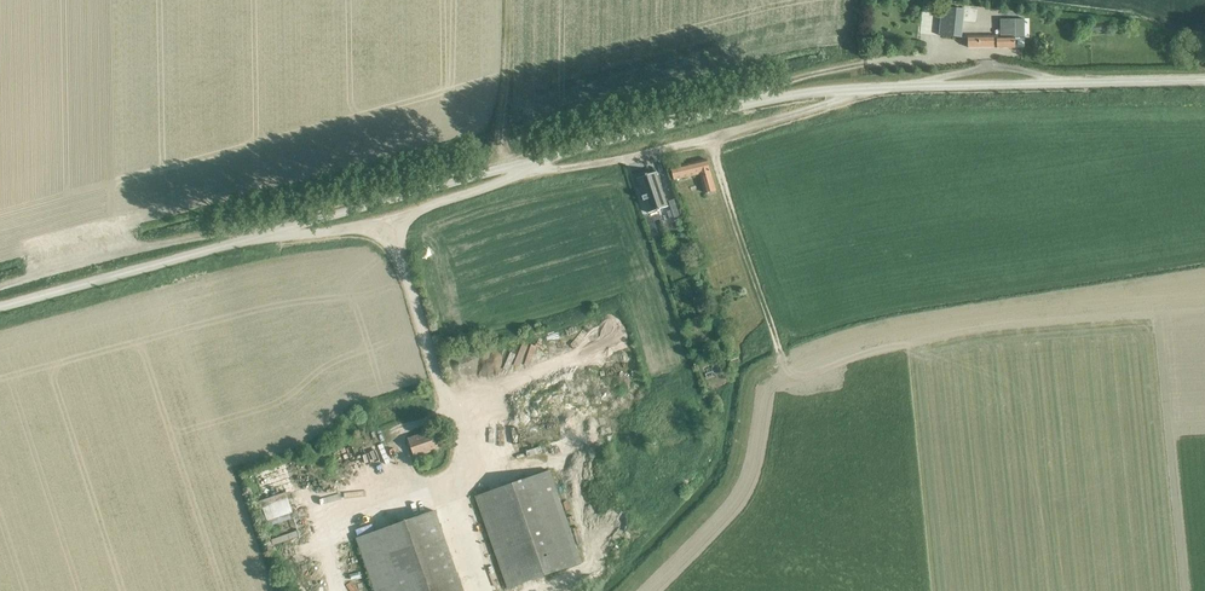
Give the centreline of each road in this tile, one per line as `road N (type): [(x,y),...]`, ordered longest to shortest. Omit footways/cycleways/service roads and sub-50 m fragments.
road 1 (unclassified): [(0,306),(771,99),(880,88),(1204,81)]
road 2 (track): [(0,287),(211,234),(262,235)]
road 3 (track): [(710,137),(780,354)]
road 4 (track): [(866,63),(797,78),(749,104)]

